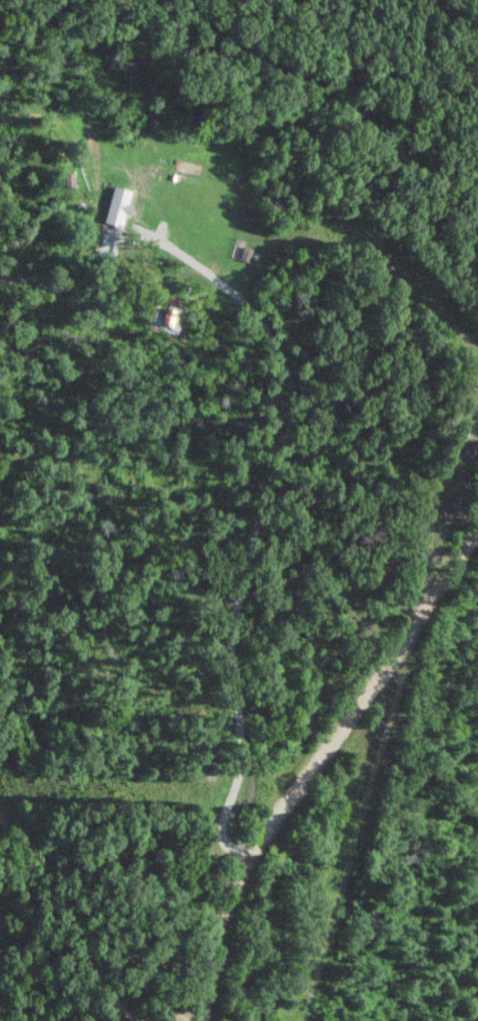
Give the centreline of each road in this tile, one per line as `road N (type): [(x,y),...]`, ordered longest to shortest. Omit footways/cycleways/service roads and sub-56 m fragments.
road 1 (residential): [(208,1020),(232,927),(351,726),(477,539)]

